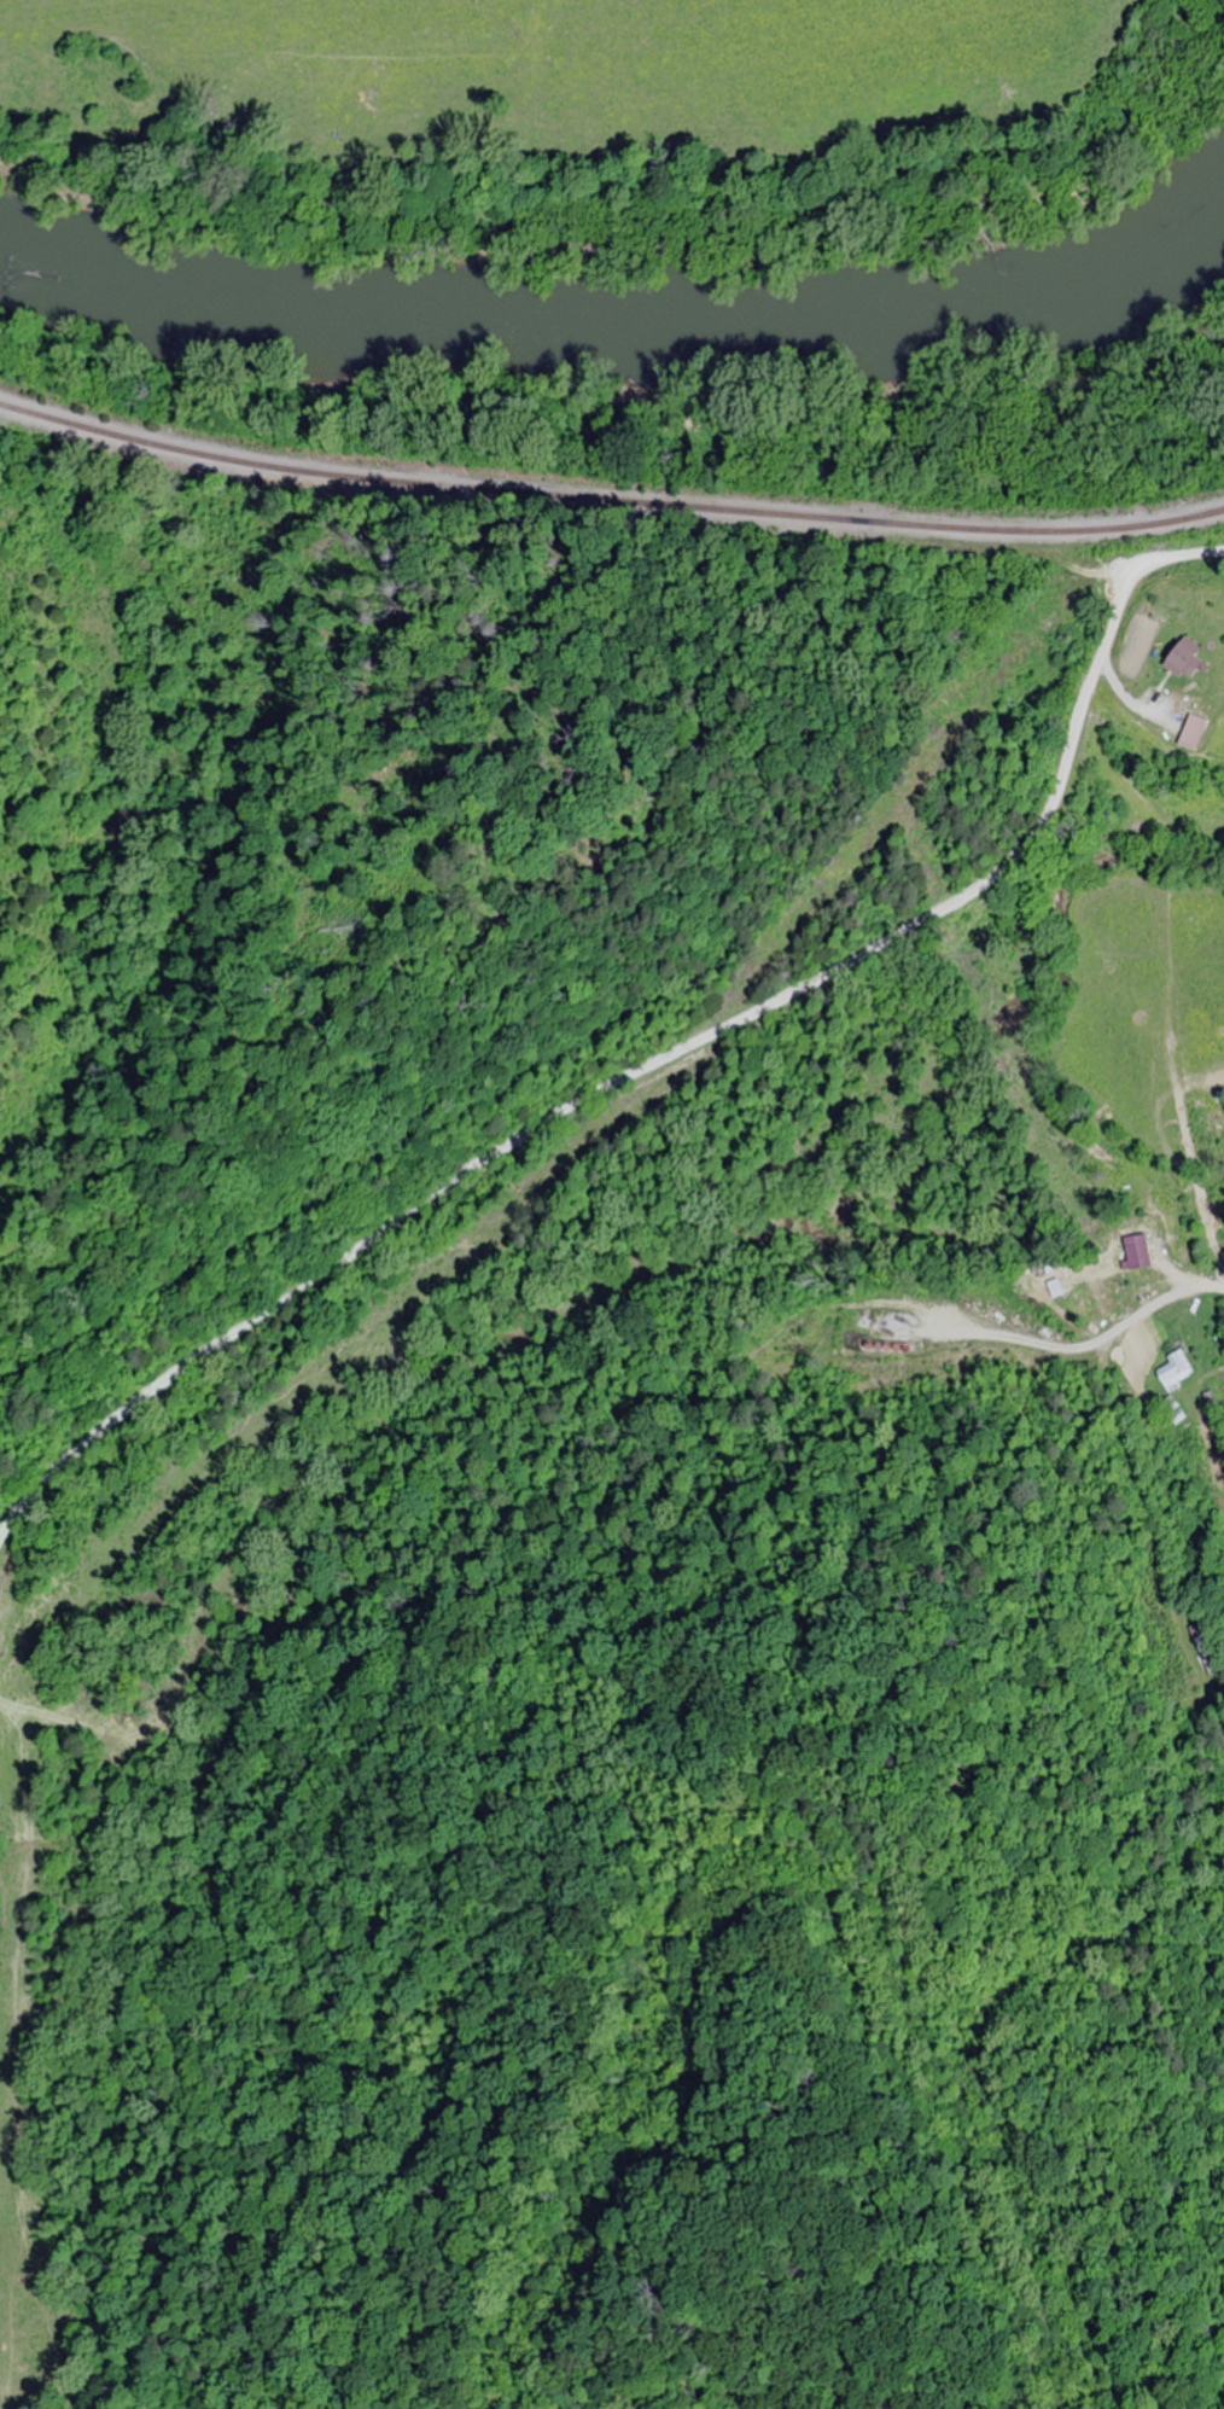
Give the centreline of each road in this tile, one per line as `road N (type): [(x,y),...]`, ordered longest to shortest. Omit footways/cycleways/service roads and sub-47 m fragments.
road 1 (residential): [(0,1544),(39,1486),(186,1364),(297,1298),(480,1163),(979,889),(1037,831),(1056,796),(1131,583),(1146,566),(1223,554)]

